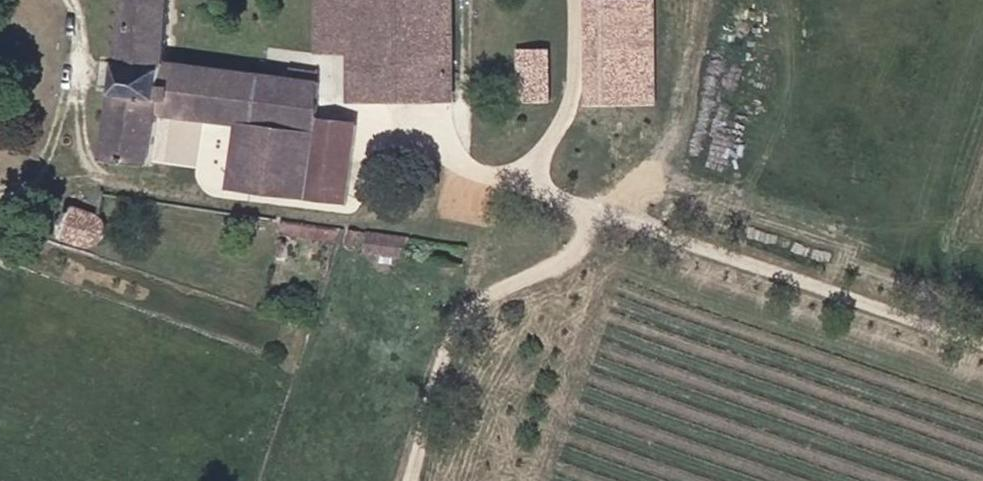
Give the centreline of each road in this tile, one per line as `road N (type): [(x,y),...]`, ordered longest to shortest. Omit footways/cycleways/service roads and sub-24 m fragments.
road 1 (track): [(414,480),(462,326),(489,295),(589,243),(597,207)]
road 2 (track): [(614,212),(664,143),(707,0)]
road 3 (track): [(524,186),(562,125),(585,56),(583,0)]
road 4 (track): [(119,179),(88,147),(87,32),(77,0)]
road 5 (track): [(26,188),(50,158),(86,68)]
road 6 (track): [(119,179),(81,175),(0,189)]

